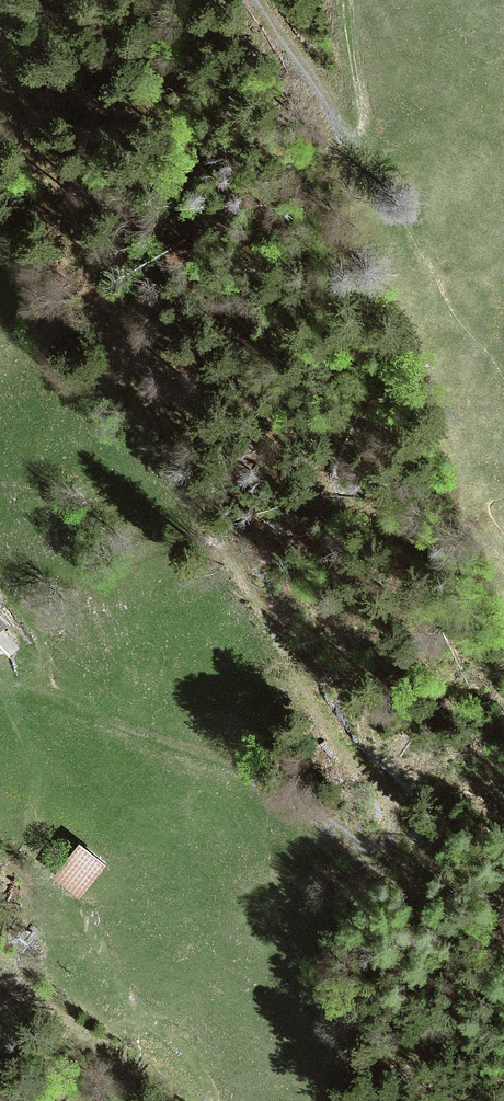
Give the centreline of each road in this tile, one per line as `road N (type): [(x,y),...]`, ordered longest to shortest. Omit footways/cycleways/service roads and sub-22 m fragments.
road 1 (track): [(2,0),(62,200),(149,404),(215,531),(306,675),(401,791),(390,845)]
road 2 (track): [(390,845),(330,828),(230,759),(32,689),(16,728),(62,882),(217,1100)]
road 3 (track): [(365,144),(260,0)]
road 4 (track): [(345,0),(365,144)]

